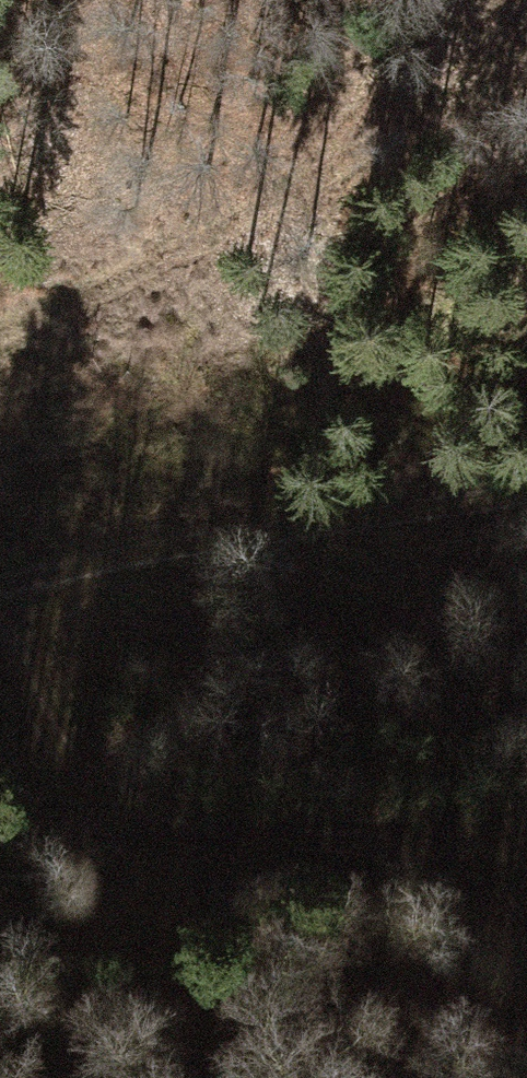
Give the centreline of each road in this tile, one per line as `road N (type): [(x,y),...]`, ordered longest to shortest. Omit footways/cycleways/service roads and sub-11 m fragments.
road 1 (track): [(526,870),(96,818),(17,716),(0,676)]
road 2 (track): [(0,328),(201,239),(526,61)]
road 3 (track): [(0,570),(526,491)]

